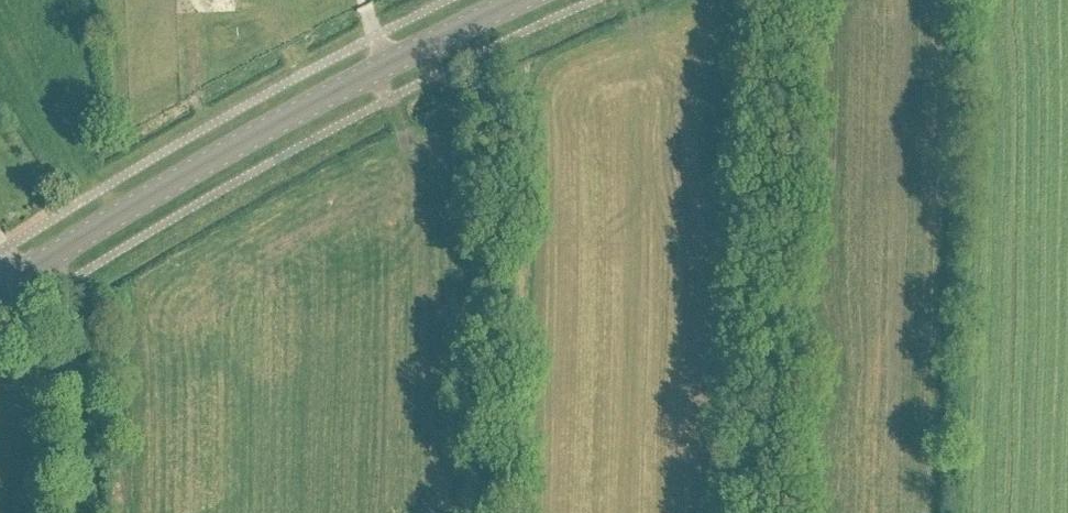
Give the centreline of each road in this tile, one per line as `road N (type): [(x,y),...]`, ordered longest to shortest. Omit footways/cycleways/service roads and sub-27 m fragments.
road 1 (primary): [(0,294),(271,129),(527,0)]

